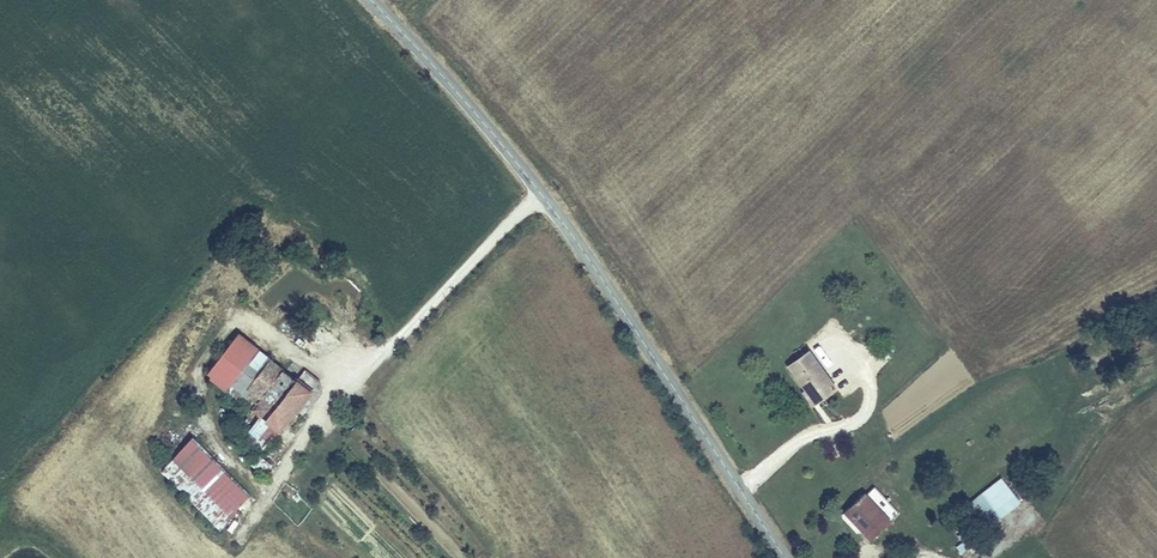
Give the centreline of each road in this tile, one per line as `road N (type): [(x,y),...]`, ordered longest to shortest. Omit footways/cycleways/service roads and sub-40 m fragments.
road 1 (tertiary): [(785,557),(523,167),(372,0)]

